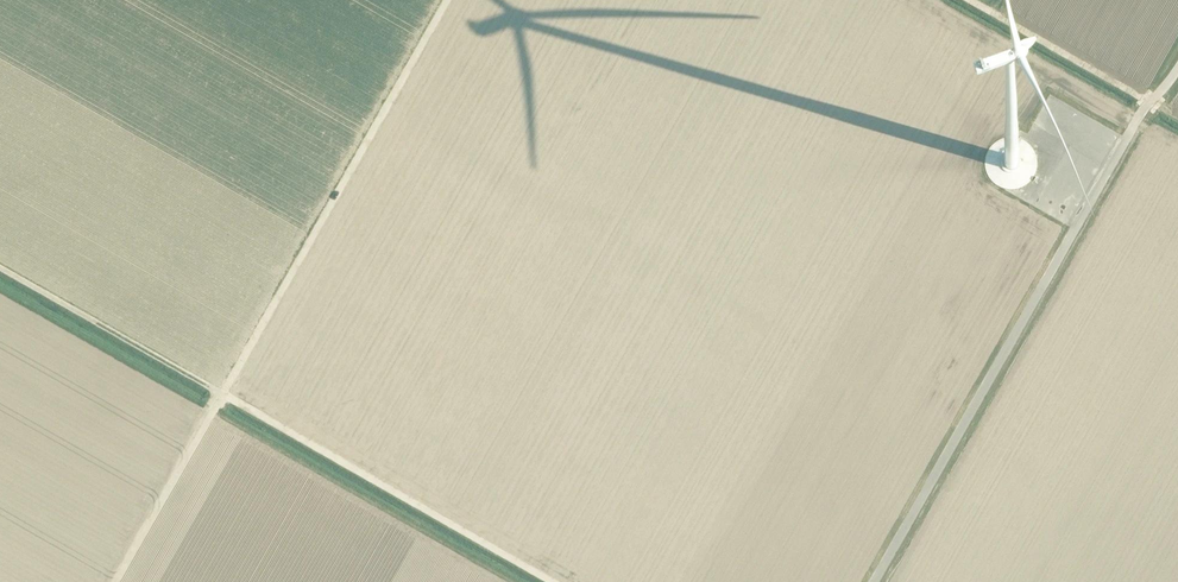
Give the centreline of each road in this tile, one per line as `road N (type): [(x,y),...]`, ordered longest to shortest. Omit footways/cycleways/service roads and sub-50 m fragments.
road 1 (track): [(447,0),(114,581)]

